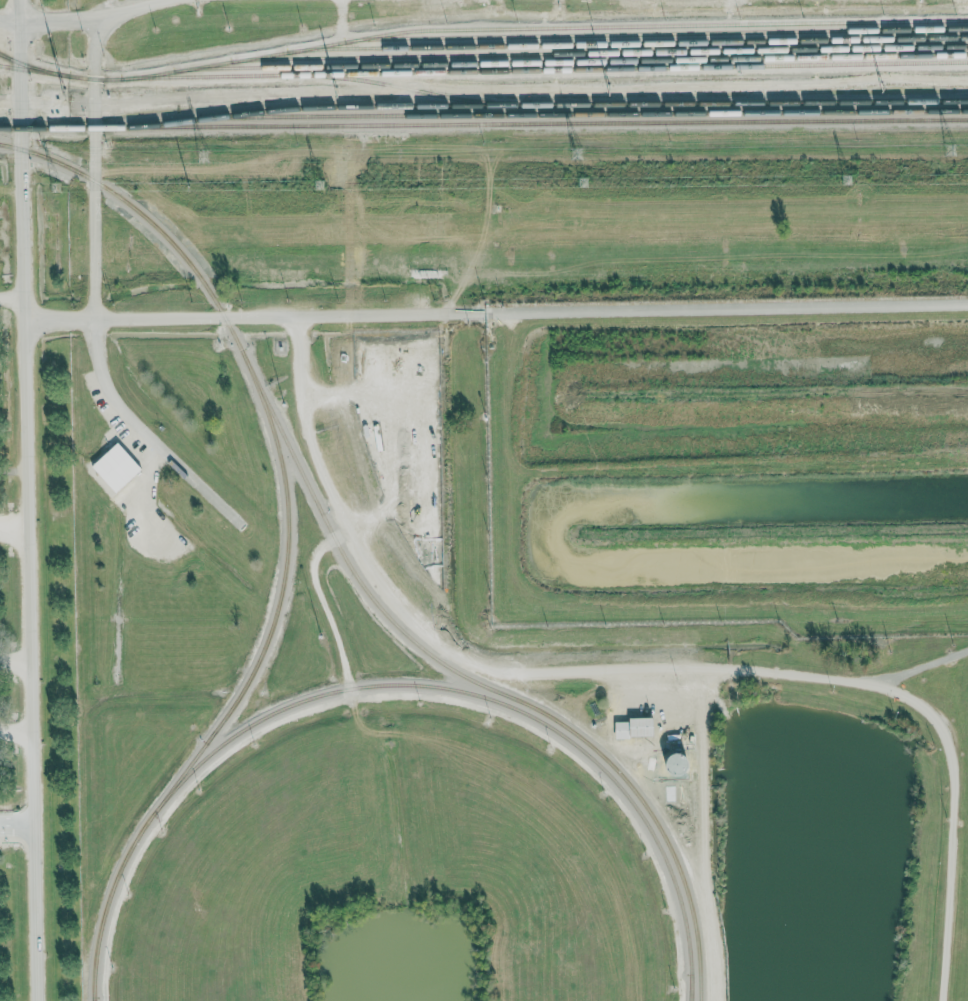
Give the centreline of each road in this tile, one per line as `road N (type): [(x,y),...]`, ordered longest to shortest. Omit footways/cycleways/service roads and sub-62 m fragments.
road 1 (track): [(352,703),(364,731),(487,744),(541,771),(584,808),(632,886),(646,941),(648,1000)]

